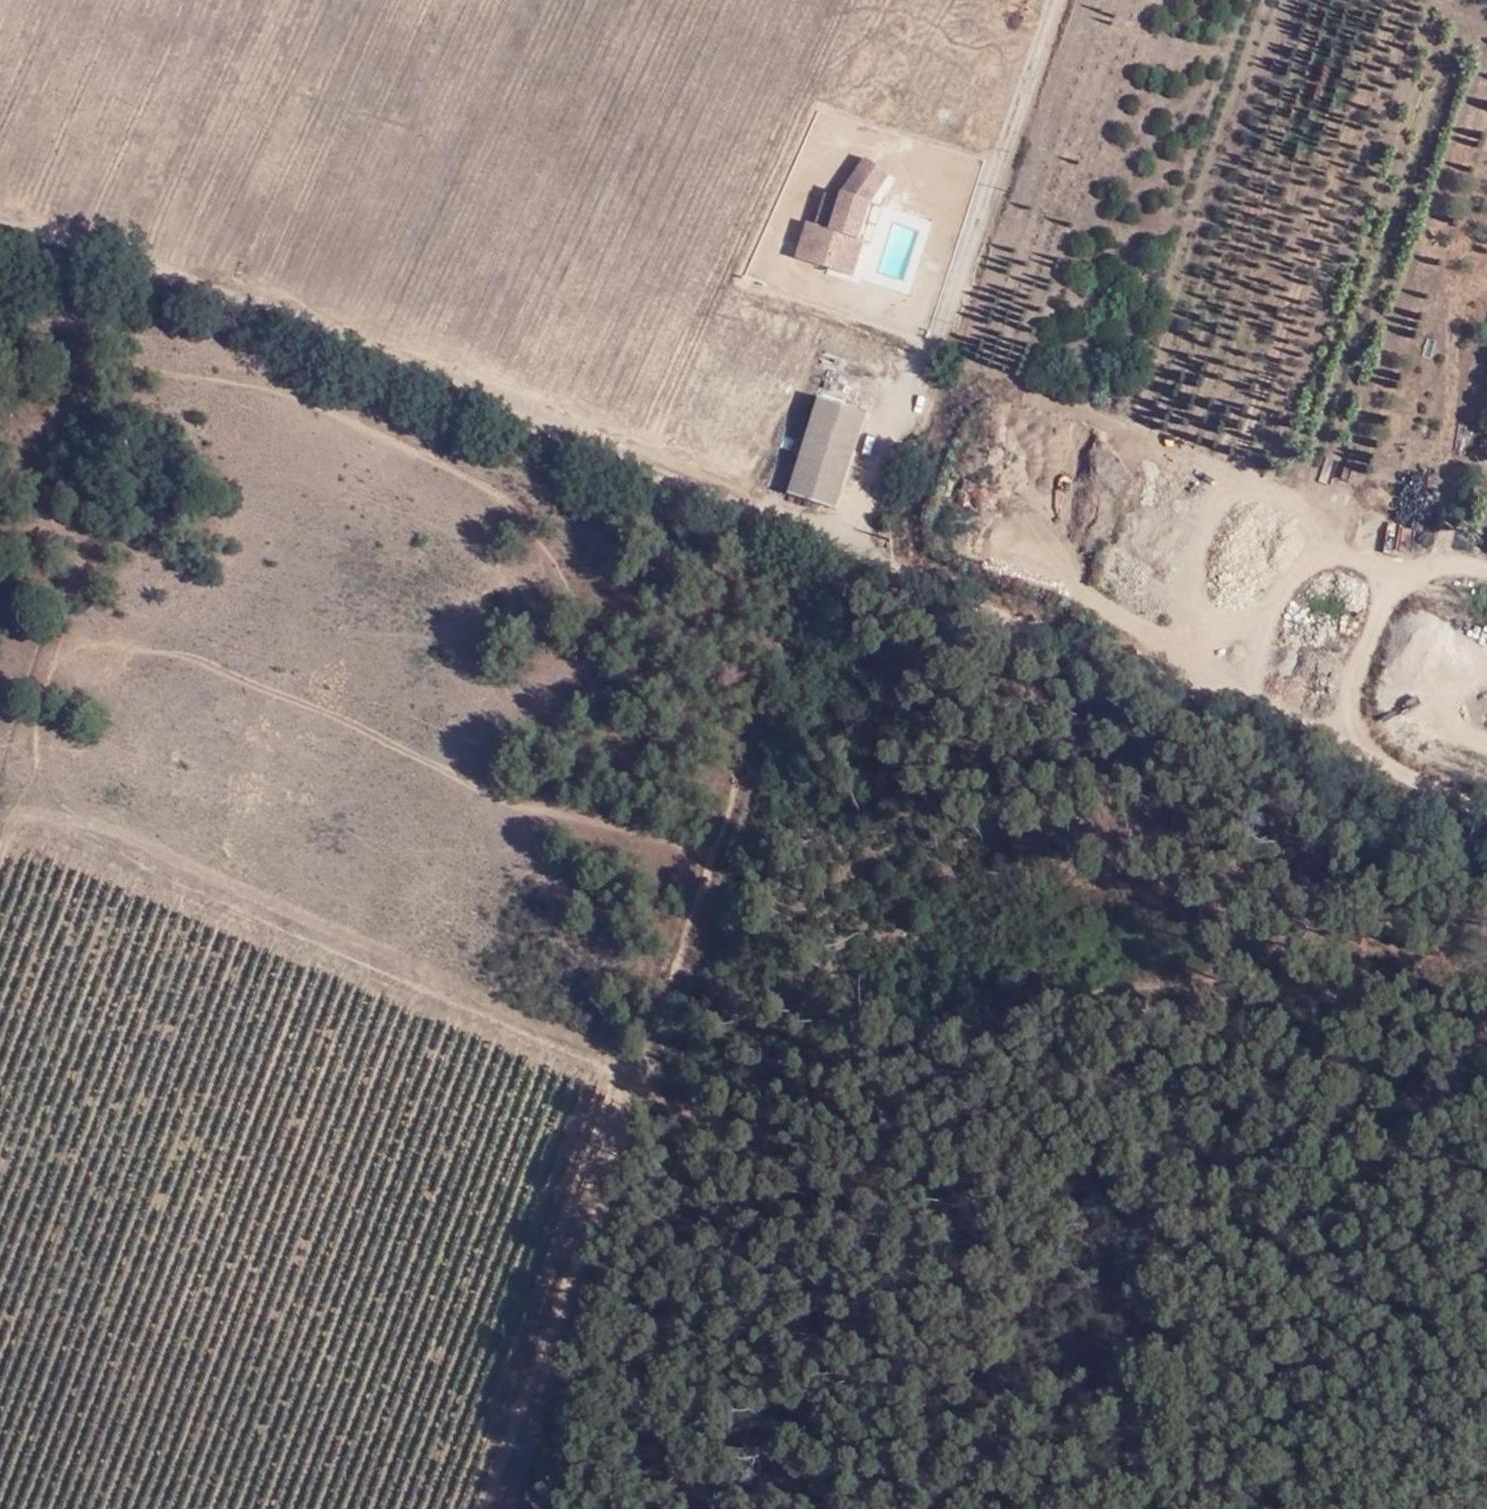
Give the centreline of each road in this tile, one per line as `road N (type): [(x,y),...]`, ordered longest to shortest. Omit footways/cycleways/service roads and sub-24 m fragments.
road 1 (track): [(0,858),(29,819),(723,1124),(1098,993),(1381,969),(1486,1011)]
road 2 (track): [(0,221),(331,331),(677,481),(806,520),(857,513)]
road 3 (track): [(1486,804),(1367,749),(1348,729),(1384,594),(1368,555),(1280,493),(1217,486),(1191,509),(1170,647)]
road 4 (track): [(29,819),(63,729),(70,672),(65,538),(57,516)]
road 5 (track): [(1326,525),(1299,562),(1251,670),(1216,674),(1170,647)]
road 6 (track): [(68,589),(110,625),(117,641),(106,675),(66,702)]

